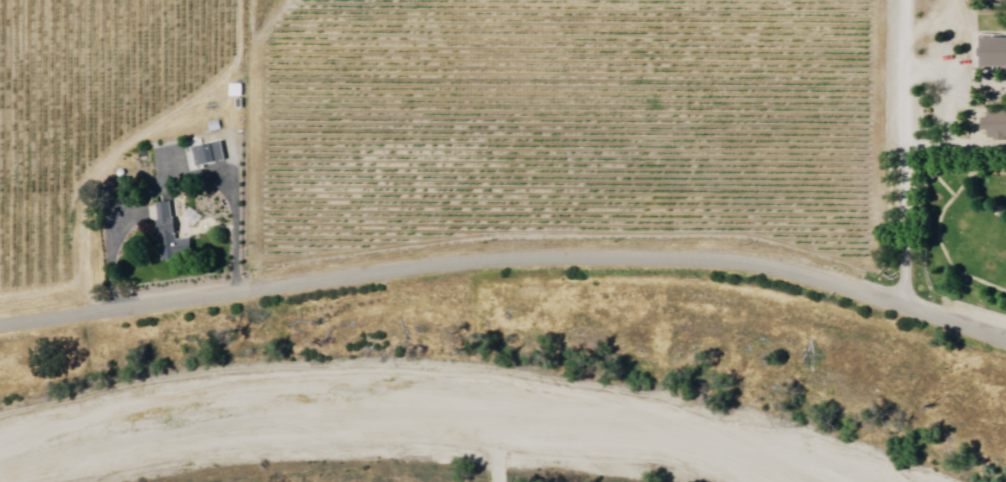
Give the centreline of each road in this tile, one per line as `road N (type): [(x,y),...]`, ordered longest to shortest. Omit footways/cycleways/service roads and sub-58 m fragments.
road 1 (residential): [(1005,339),(774,267),(704,257),(467,259),(0,323)]

